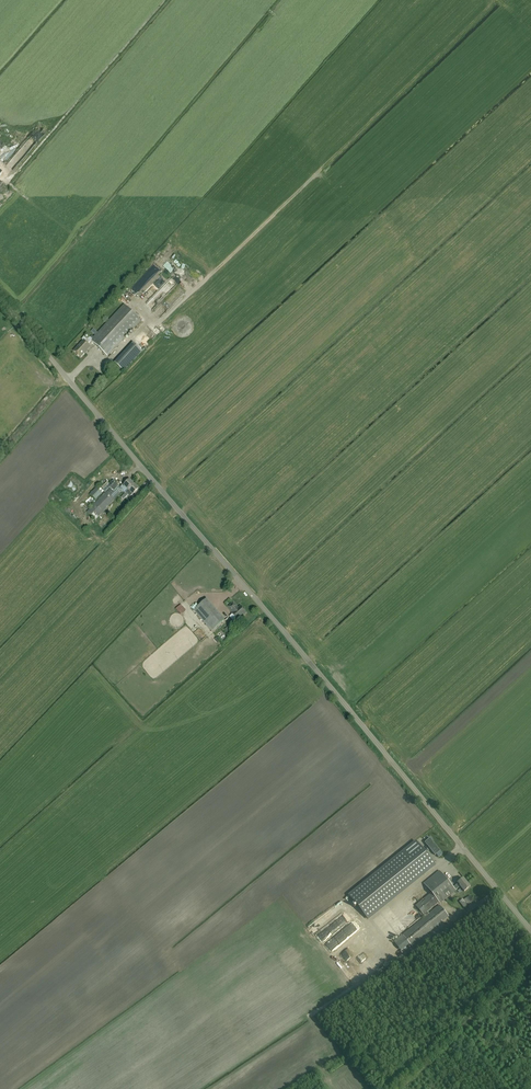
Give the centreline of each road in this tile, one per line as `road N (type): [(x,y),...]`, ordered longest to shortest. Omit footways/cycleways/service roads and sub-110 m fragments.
road 1 (unclassified): [(530,929),(0,300)]
road 2 (track): [(396,1088),(464,1024),(501,1069),(530,1043)]

